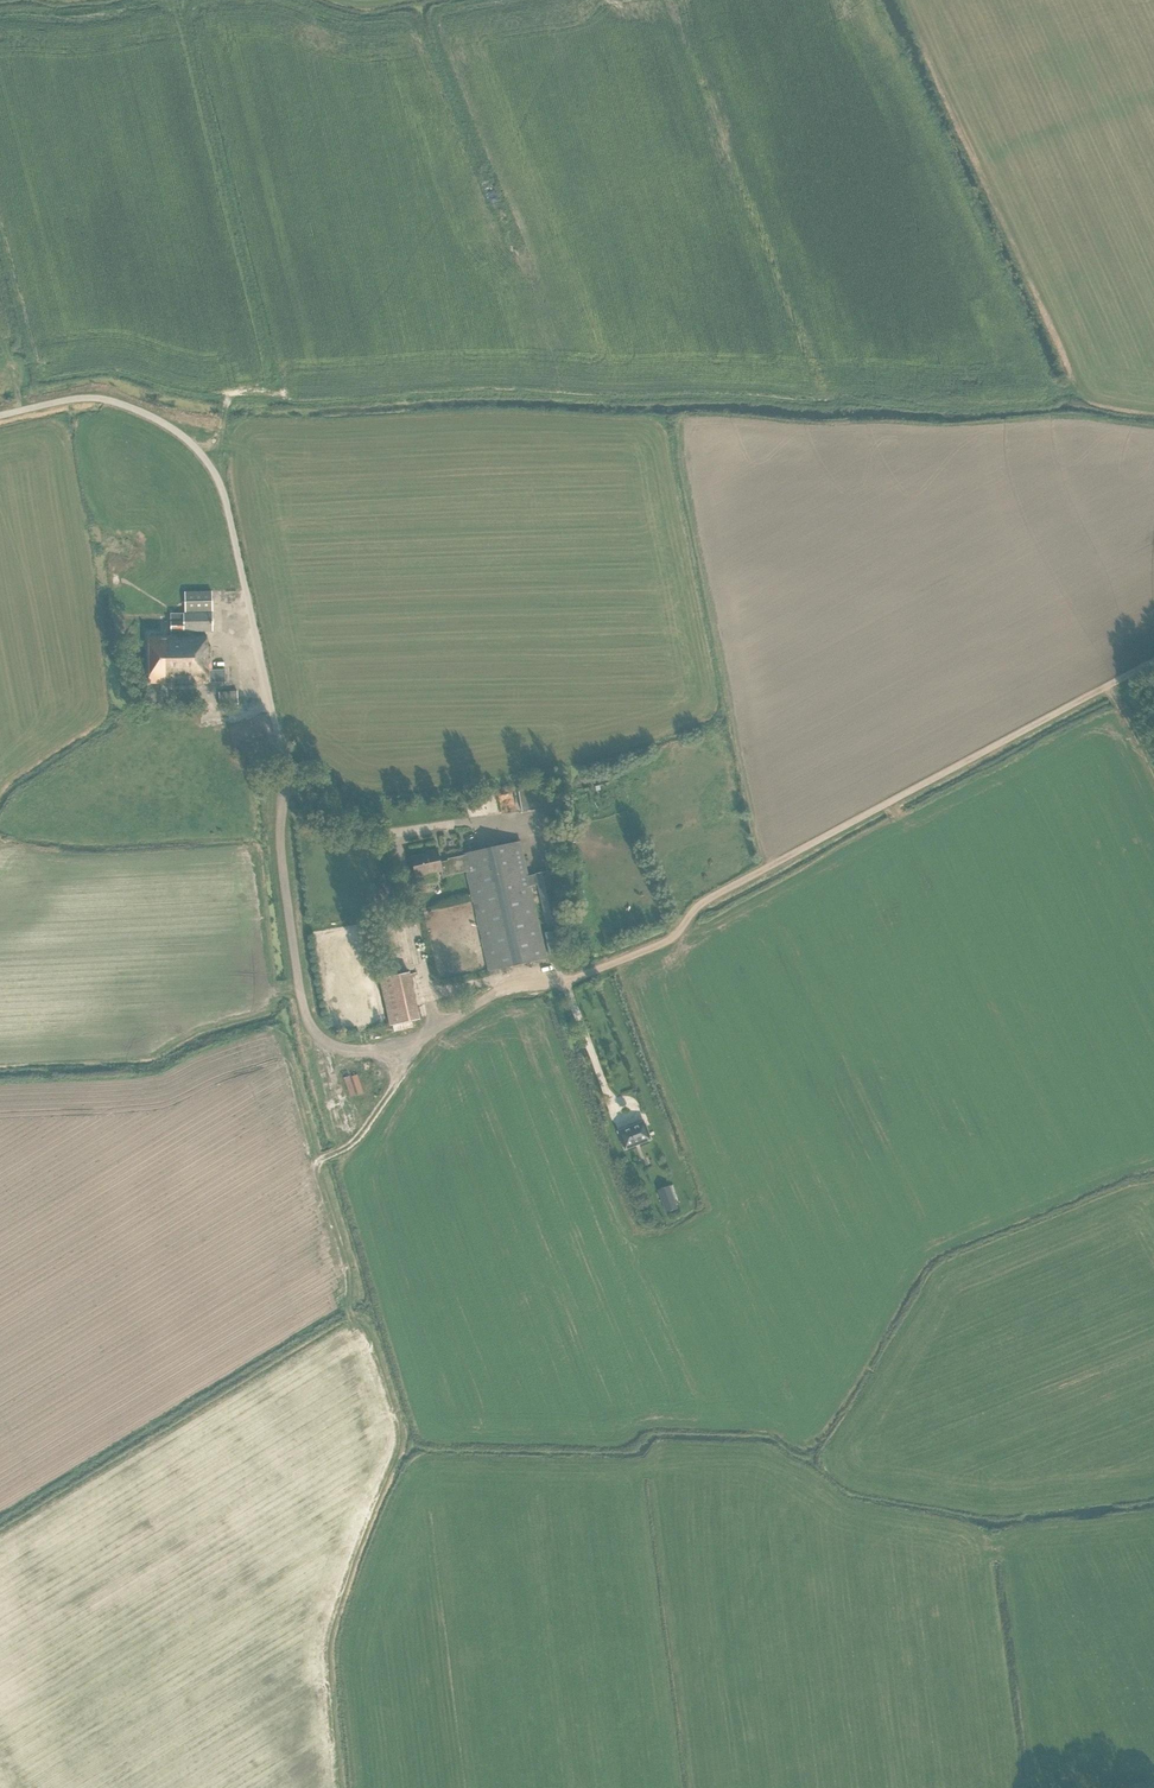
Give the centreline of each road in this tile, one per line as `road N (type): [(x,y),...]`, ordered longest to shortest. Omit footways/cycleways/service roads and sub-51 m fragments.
road 1 (unclassified): [(0,416),(75,400),(119,403),(184,438),(218,479),(285,764),(283,866),(299,984),(315,1031),(346,1048),(396,1045),(523,982),(567,981)]

